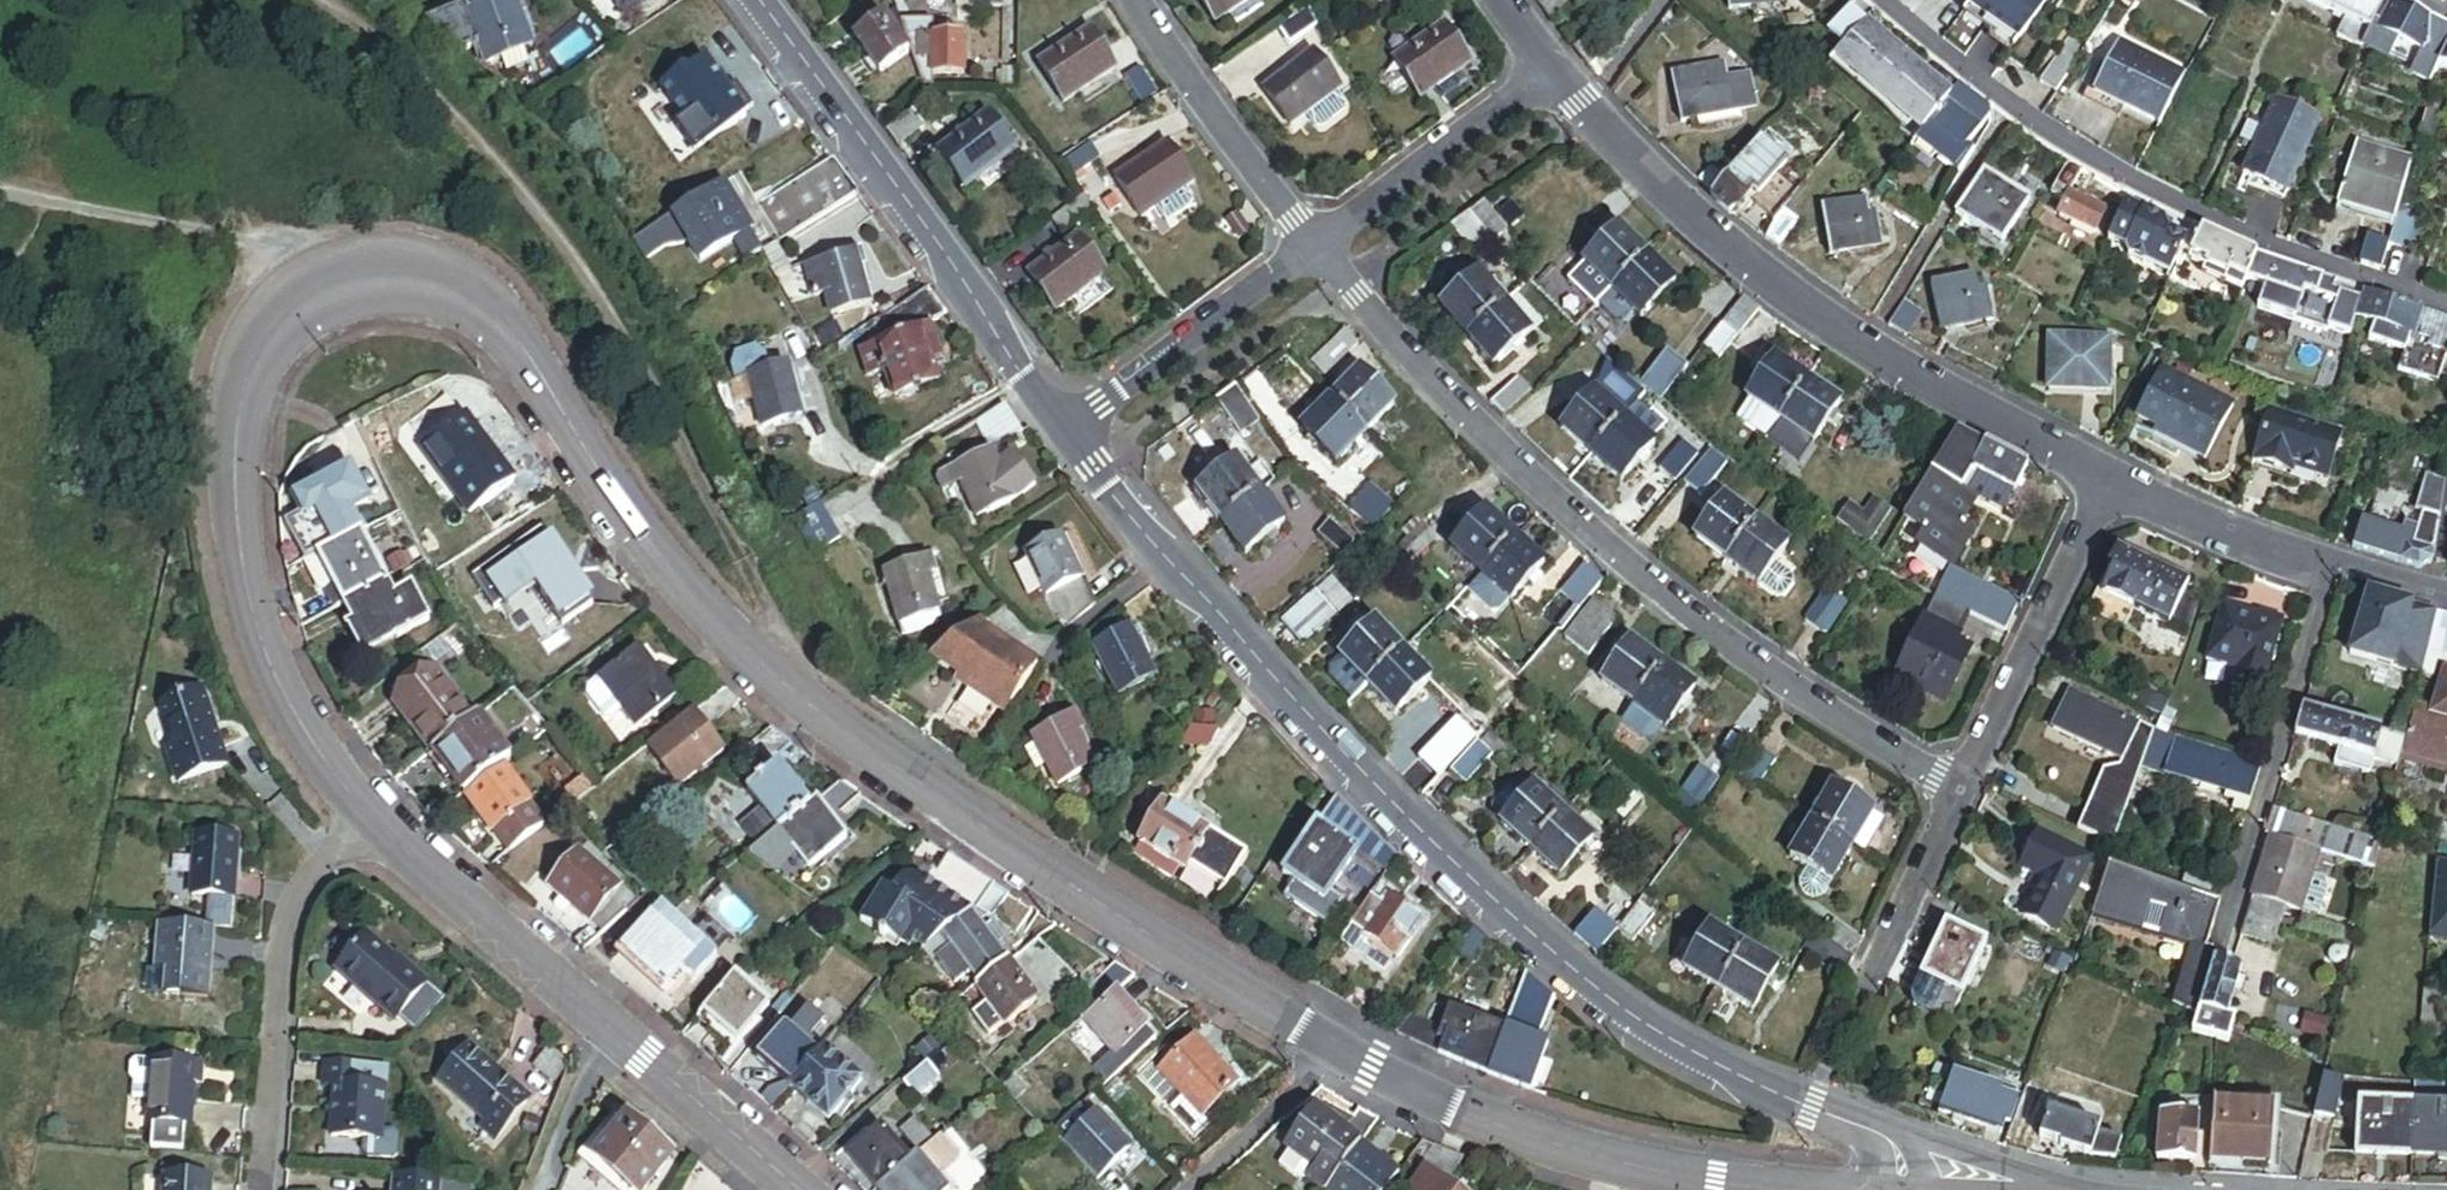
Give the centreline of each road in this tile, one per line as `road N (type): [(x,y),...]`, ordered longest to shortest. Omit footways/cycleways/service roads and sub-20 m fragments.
road 1 (tertiary): [(1770,1189),(1598,1157),(1475,1117),(1339,1051),(1077,891),(772,674),(699,601),(616,498),(531,359),(476,301),(401,272),(318,290),(268,332),(238,429),(249,588),(301,722),(365,810),(423,865),(801,1189)]
road 2 (tertiary): [(1068,431),(1223,642),(1582,992),(1698,1062),(1899,1146)]
road 3 (residential): [(1318,253),(1610,547),(1800,692),(1965,792)]
road 4 (track): [(772,674),(752,579),(612,309),(509,171),(429,88),(319,0)]
road 5 (residential): [(2105,480),(1857,350),(1691,222),(1551,70)]
road 6 (residential): [(2446,309),(2256,248),(2010,113),(1875,0)]
road 7 (tertiary): [(749,0),(1068,431)]
road 8 (residential): [(2446,599),(2328,568),(2105,480)]
road 9 (residential): [(1965,792),(2105,480)]
road 10 (track): [(0,191),(257,241),(318,290)]
road 11 (residential): [(1132,0),(1195,98),(1318,253)]
road 12 (residential): [(1068,431),(1318,253)]
road 13 (residential): [(1318,253),(1551,70)]
road 14 (residential): [(1868,984),(1965,792)]

